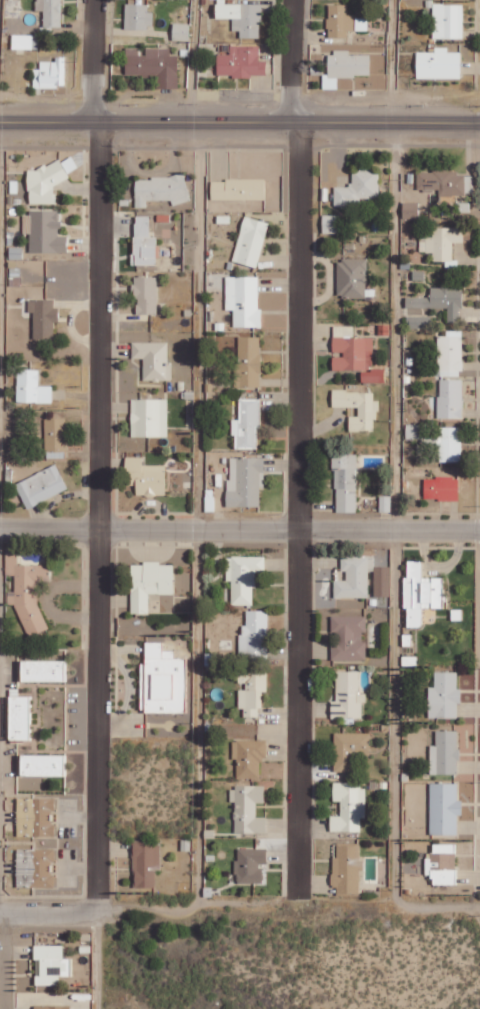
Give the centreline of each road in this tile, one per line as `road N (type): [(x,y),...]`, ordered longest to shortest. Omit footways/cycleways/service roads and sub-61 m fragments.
road 1 (residential): [(99,915),(99,0)]
road 2 (residential): [(298,898),(290,0)]
road 3 (residential): [(479,914),(298,898),(0,915)]
road 4 (residential): [(479,529),(0,527)]
road 5 (secondary): [(479,122),(0,123)]

